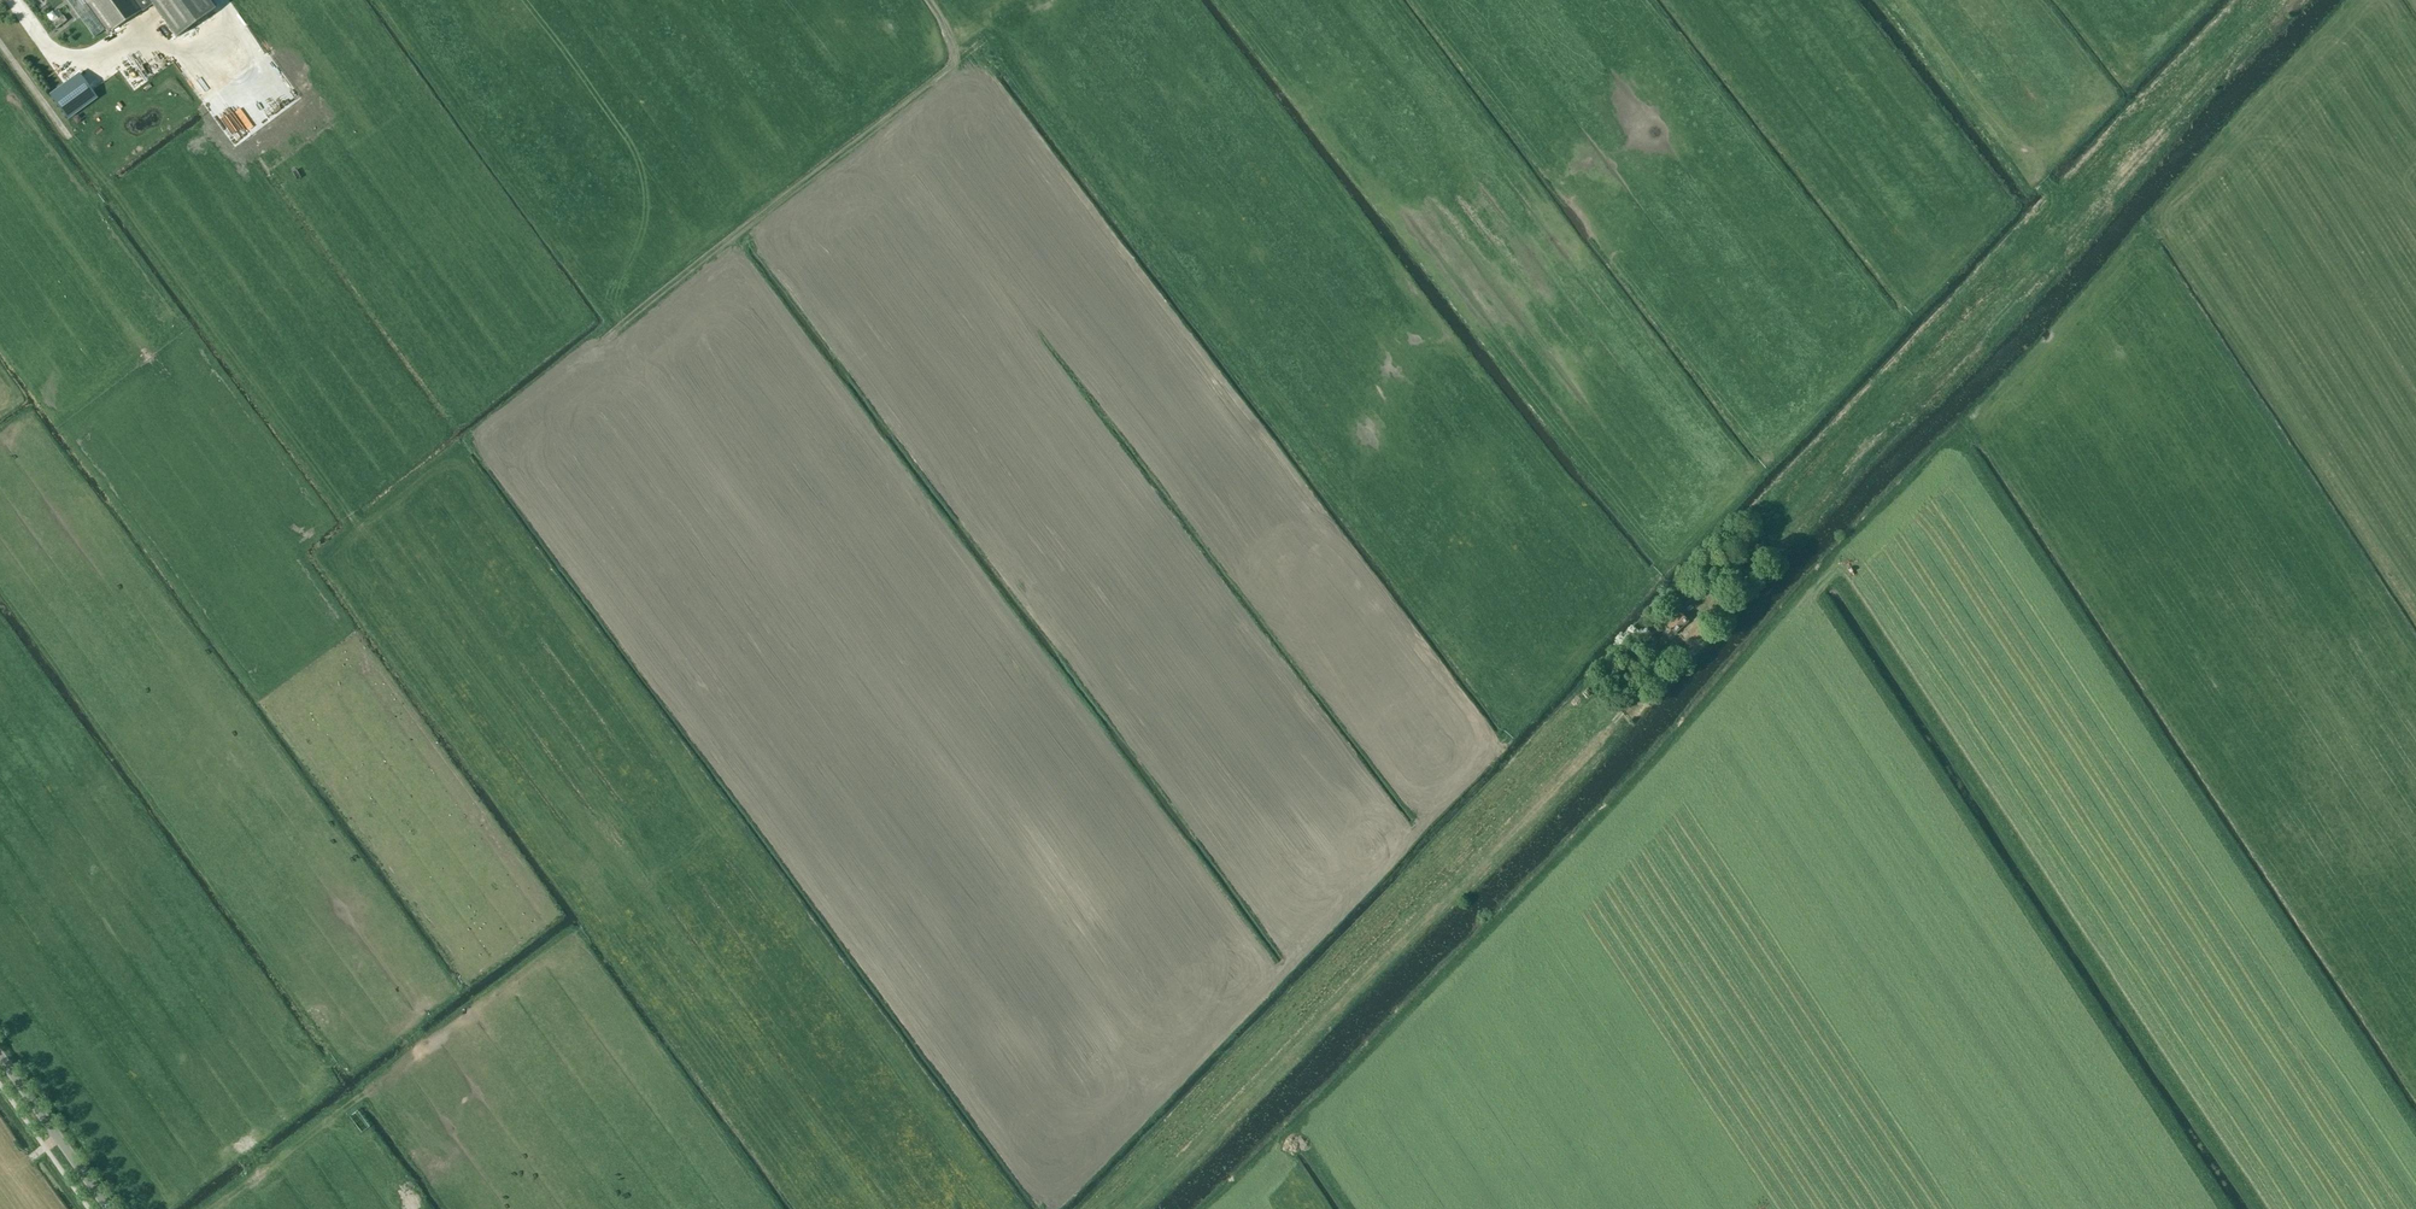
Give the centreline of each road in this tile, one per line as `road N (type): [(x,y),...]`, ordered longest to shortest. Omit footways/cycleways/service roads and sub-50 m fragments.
road 1 (track): [(1659,642),(1634,664),(1634,695),(1615,716),(1130,1208)]
road 2 (tertiary): [(108,1208),(0,1057)]
road 3 (track): [(930,0),(956,63),(880,120)]

